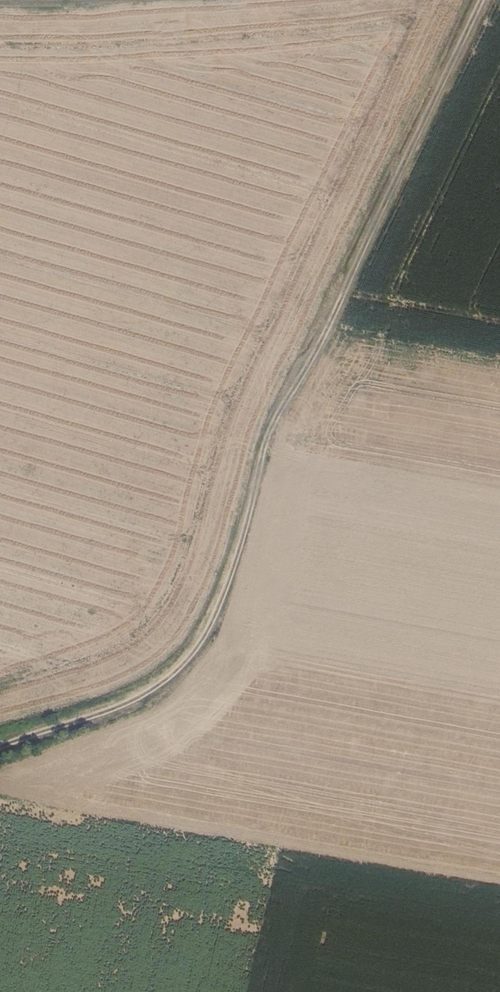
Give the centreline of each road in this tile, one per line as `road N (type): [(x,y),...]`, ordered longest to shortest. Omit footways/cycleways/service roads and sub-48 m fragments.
road 1 (track): [(481,0),(265,442),(205,634),(171,677),(134,702),(0,747)]

